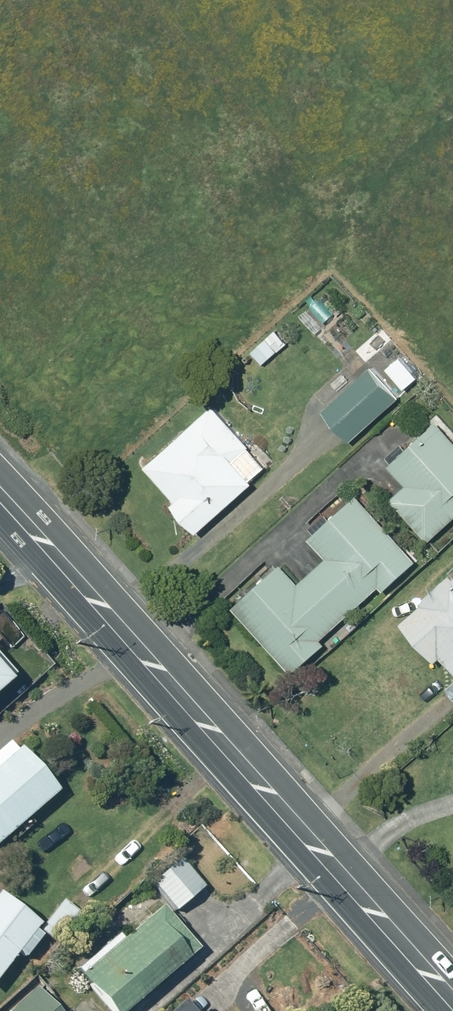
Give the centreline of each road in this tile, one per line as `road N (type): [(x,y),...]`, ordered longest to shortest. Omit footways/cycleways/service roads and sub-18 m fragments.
road 1 (tertiary): [(452,994),(0,494)]

